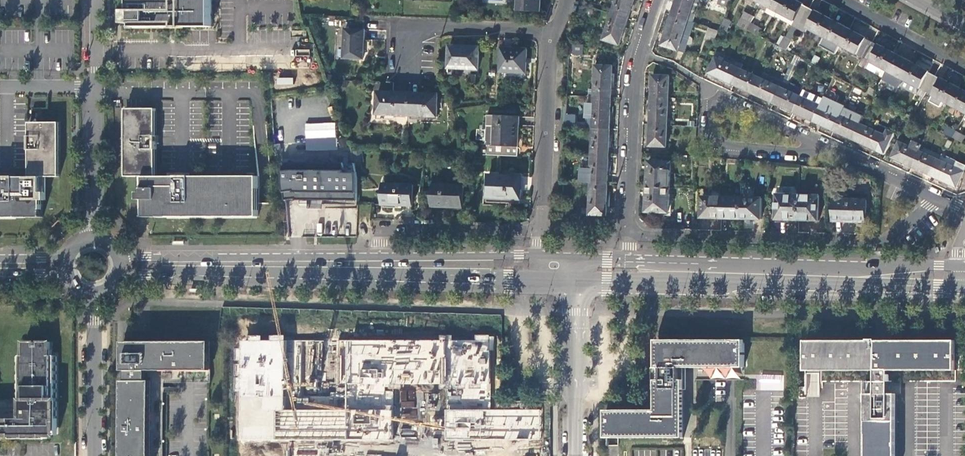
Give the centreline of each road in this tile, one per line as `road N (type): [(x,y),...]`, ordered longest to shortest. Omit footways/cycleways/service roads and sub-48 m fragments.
road 1 (secondary): [(629,271),(959,279)]
road 2 (residential): [(628,235),(886,242),(940,200)]
road 3 (secondary): [(124,268),(379,266)]
road 4 (residential): [(628,235),(635,79),(658,0)]
road 5 (residential): [(541,230),(552,36)]
road 6 (residential): [(541,230),(391,229),(383,234),(379,266)]
road 7 (residential): [(552,36),(409,26),(406,71)]
road 8 (tertiary): [(575,455),(575,268)]
road 9 (secondary): [(379,266),(539,267)]
road 10 (residential): [(94,296),(95,455)]
road 11 (residential): [(725,101),(709,109),(710,138),(720,145),(803,152),(816,144)]
road 12 (unclassified): [(94,238),(94,87)]
road 13 (residential): [(840,0),(964,67)]
road 14 (residential): [(940,200),(816,144)]

